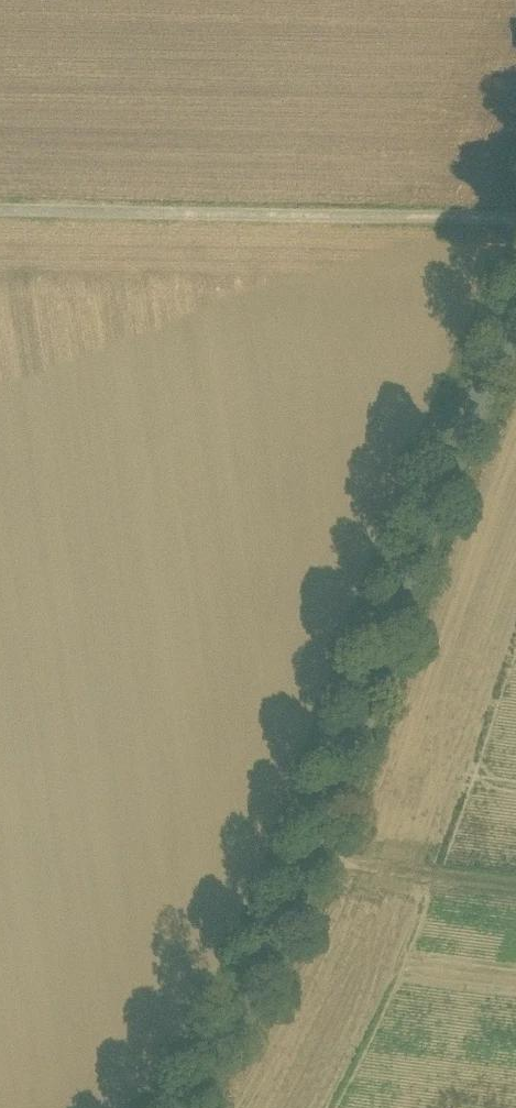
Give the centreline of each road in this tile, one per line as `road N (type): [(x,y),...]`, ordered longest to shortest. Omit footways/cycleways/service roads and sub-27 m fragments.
road 1 (tertiary): [(515,346),(465,457),(313,862),(198,1107)]
road 2 (track): [(515,209),(0,205)]
road 3 (track): [(515,906),(305,879)]

